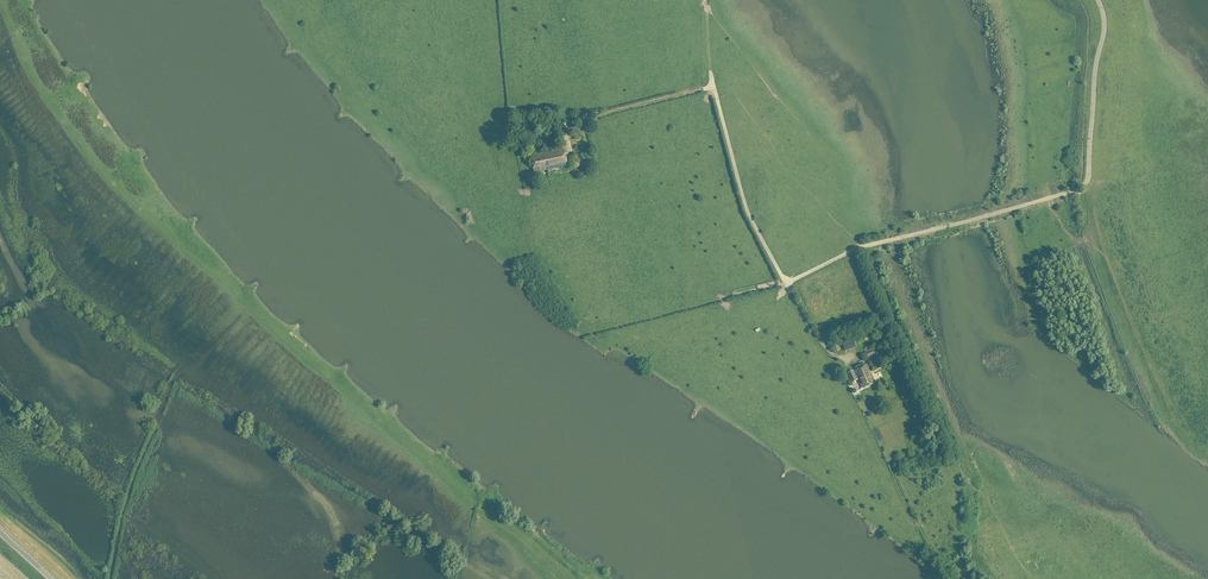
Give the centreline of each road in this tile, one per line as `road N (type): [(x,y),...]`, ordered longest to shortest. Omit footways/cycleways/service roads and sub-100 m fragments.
road 1 (unclassified): [(1098,0),(1105,28),(1085,183),(861,247),(786,283)]
road 2 (unclassified): [(786,283),(748,212),(711,74)]

